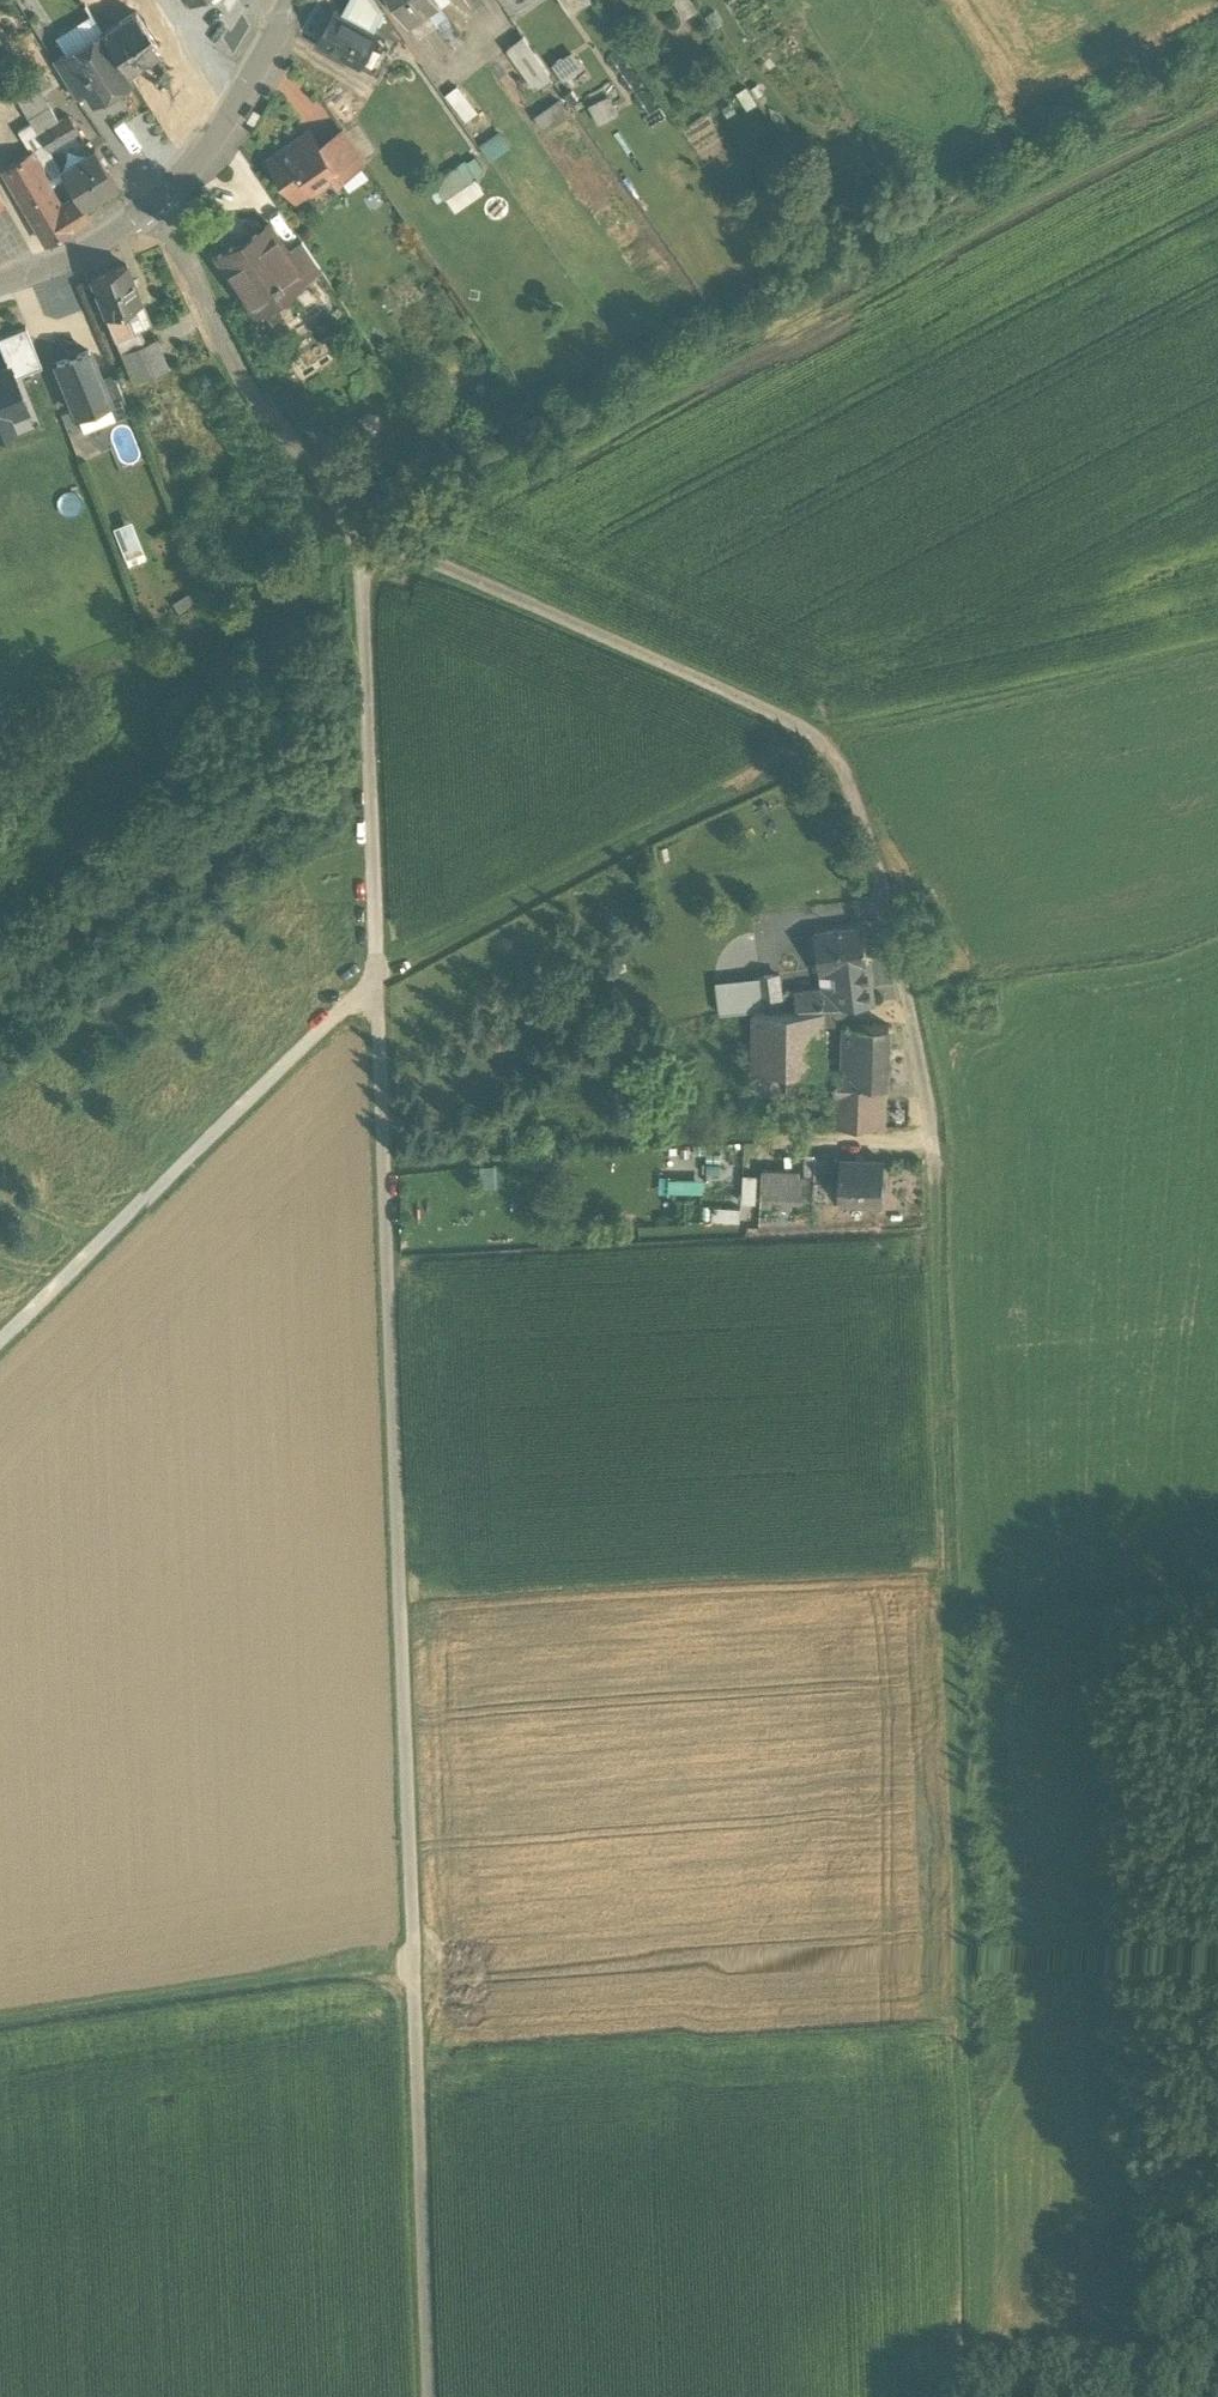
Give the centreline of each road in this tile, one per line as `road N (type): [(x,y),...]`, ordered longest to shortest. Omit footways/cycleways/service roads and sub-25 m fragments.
road 1 (track): [(428,2396),(372,984)]
road 2 (track): [(944,1269),(985,2396)]
road 3 (track): [(0,1385),(372,984)]
road 4 (track): [(372,984),(831,763)]
road 5 (track): [(372,984),(353,551)]
road 6 (track): [(0,2045),(412,1982)]
road 7 (track): [(1217,692),(888,744),(831,763)]
road 8 (residential): [(353,551),(248,402),(160,218)]
road 9 (residential): [(160,218),(184,196),(303,0)]
road 10 (unclassified): [(0,295),(77,276),(160,218)]

